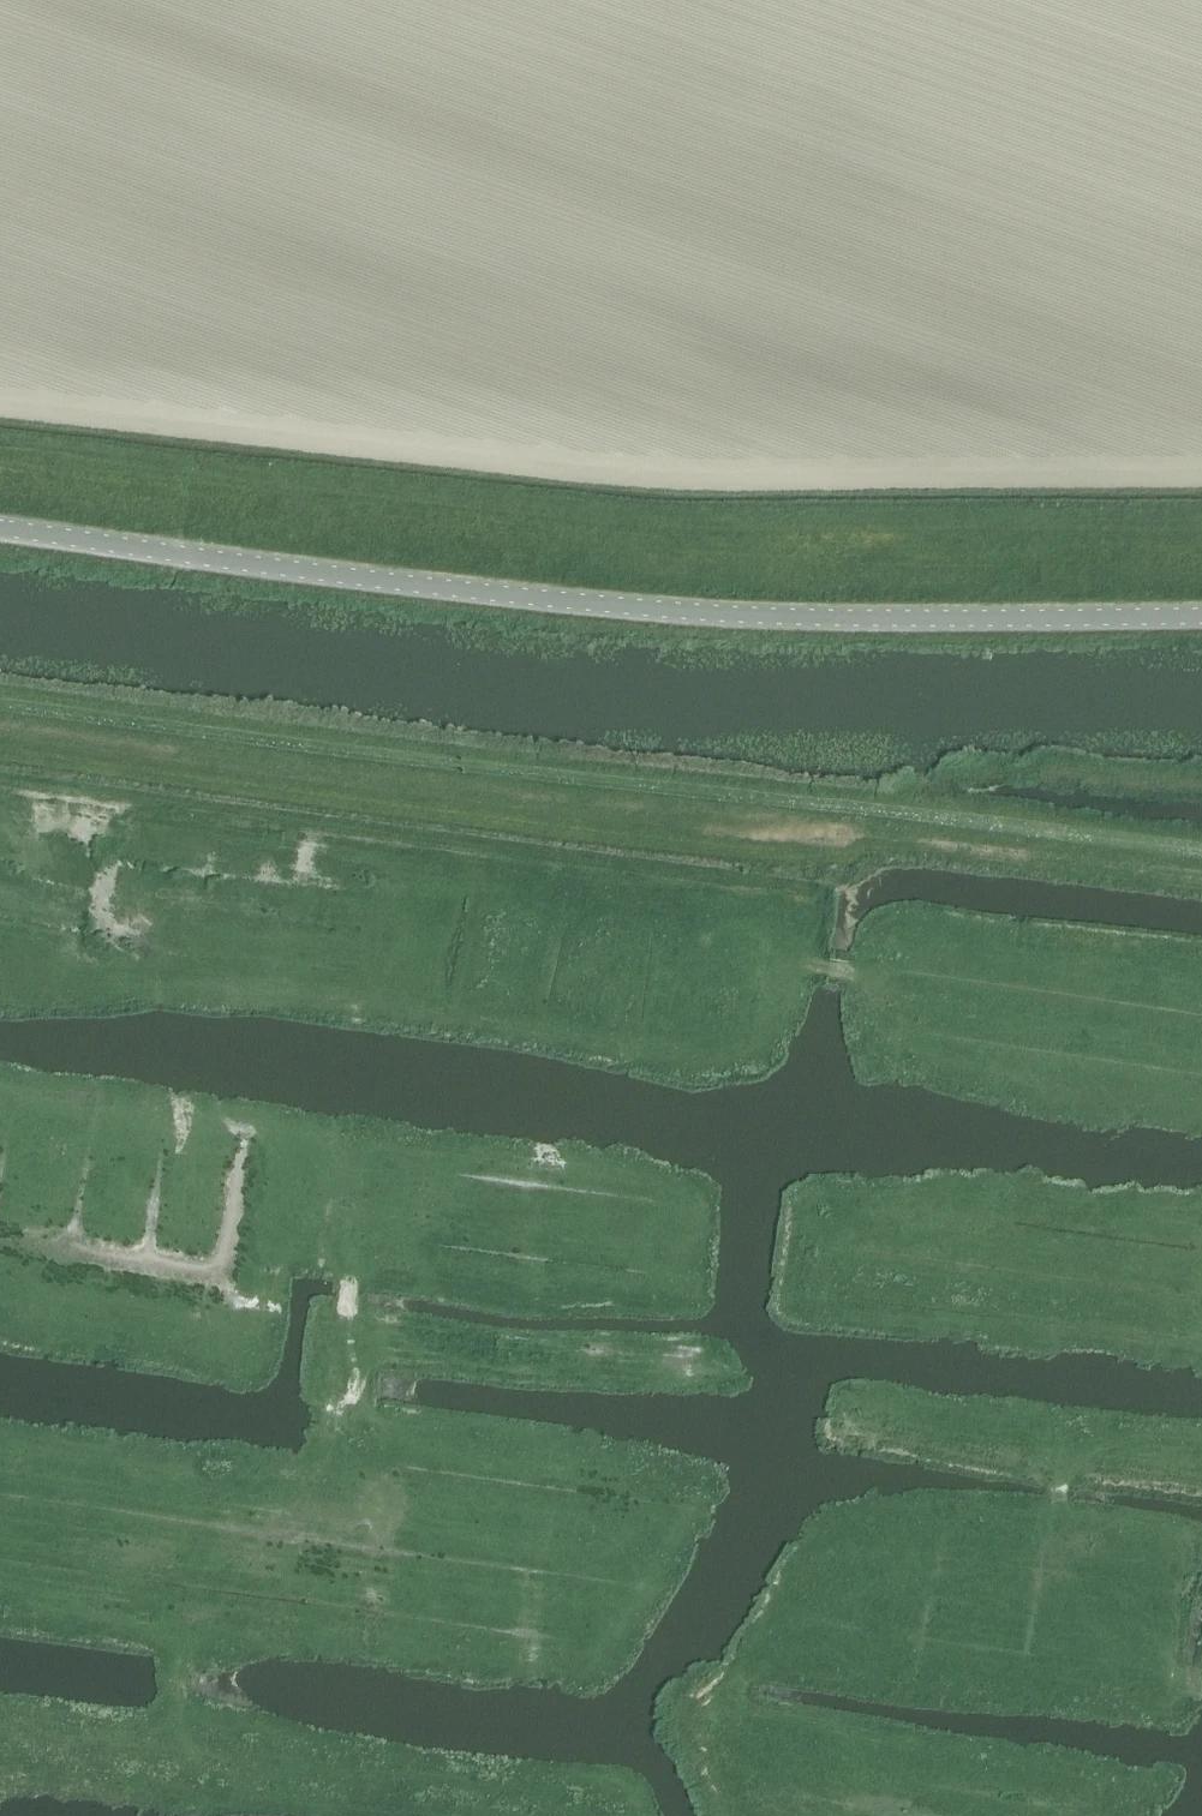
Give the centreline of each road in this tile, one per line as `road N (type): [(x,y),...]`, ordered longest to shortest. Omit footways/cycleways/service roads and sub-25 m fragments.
road 1 (tertiary): [(1201,620),(795,620),(622,610),(0,531)]

